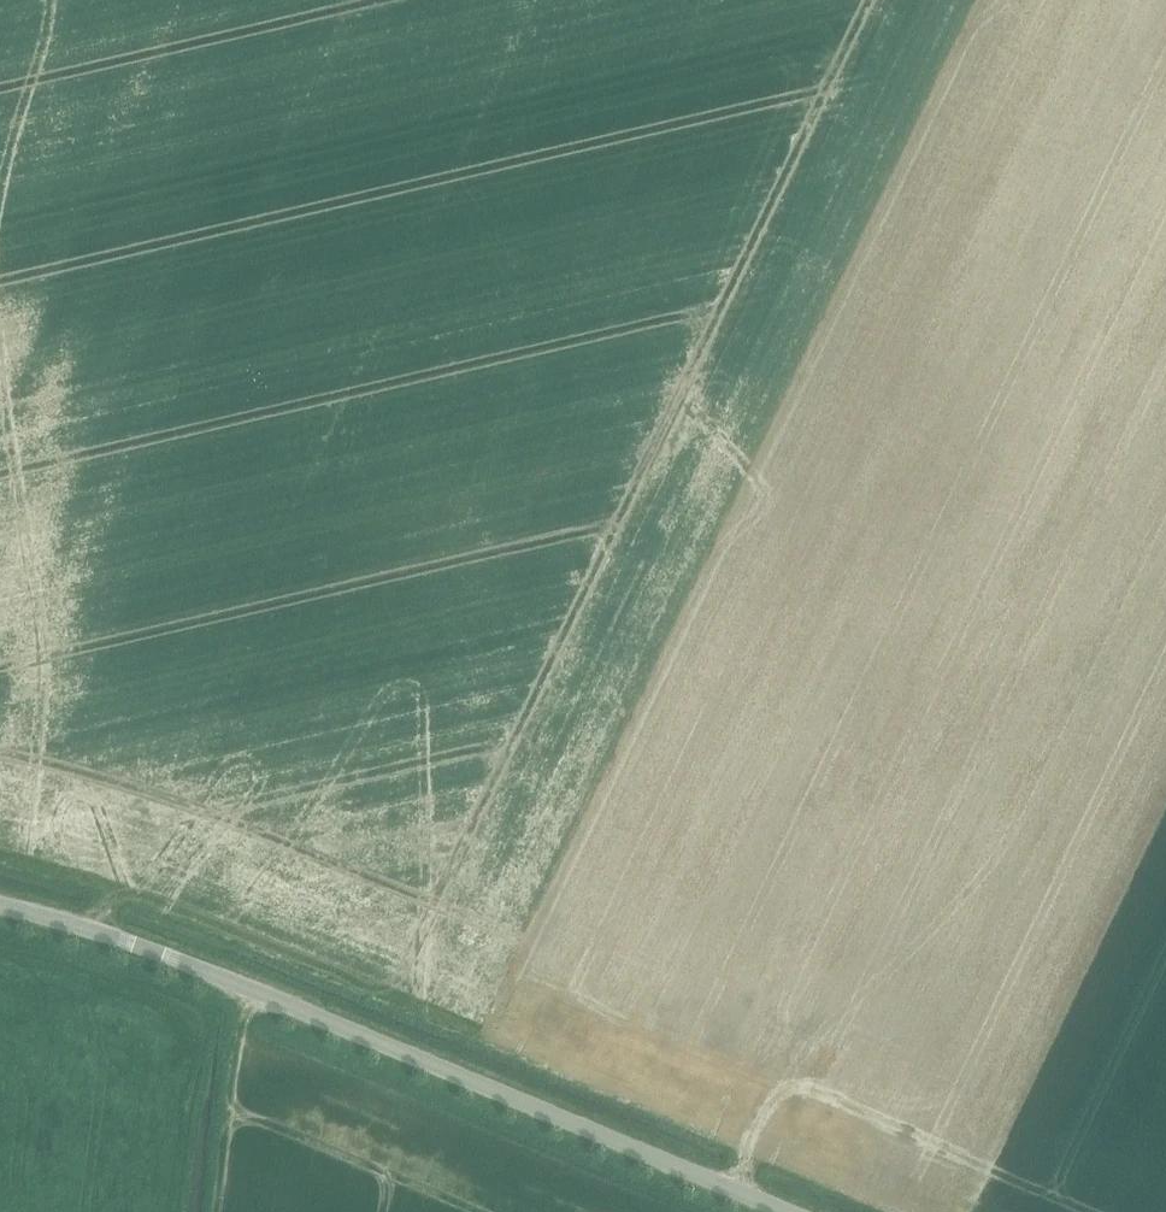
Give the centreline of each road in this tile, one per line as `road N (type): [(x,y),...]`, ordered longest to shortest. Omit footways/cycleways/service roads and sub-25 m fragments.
road 1 (unclassified): [(781,1211),(147,947),(0,913)]

